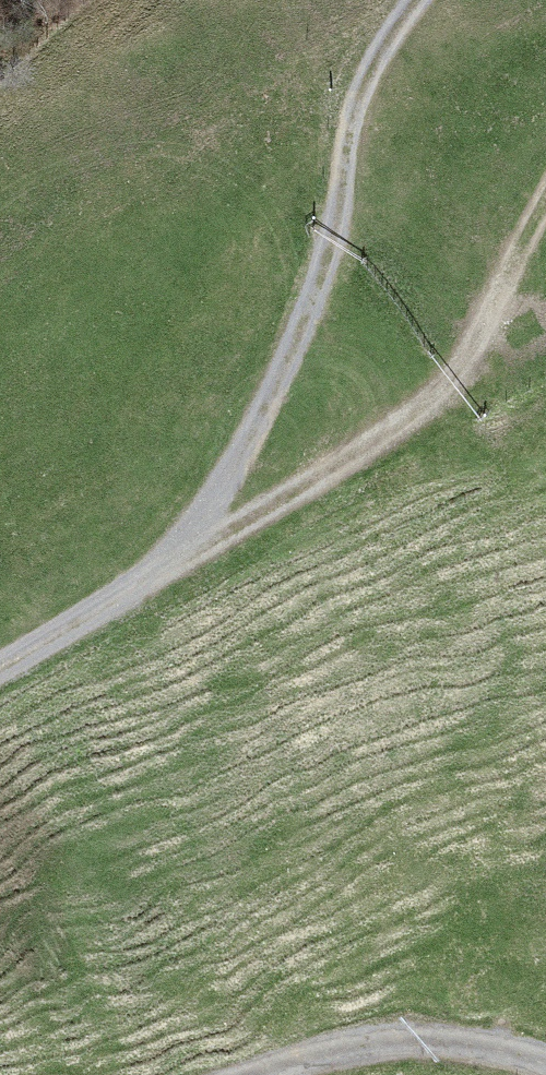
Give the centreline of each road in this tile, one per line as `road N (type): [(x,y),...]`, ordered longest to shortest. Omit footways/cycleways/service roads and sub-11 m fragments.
road 1 (track): [(0,667),(158,598),(337,270),(375,58),(421,0)]
road 2 (track): [(545,179),(447,403),(158,598)]
road 3 (track): [(545,1073),(438,1045),(307,1074)]

